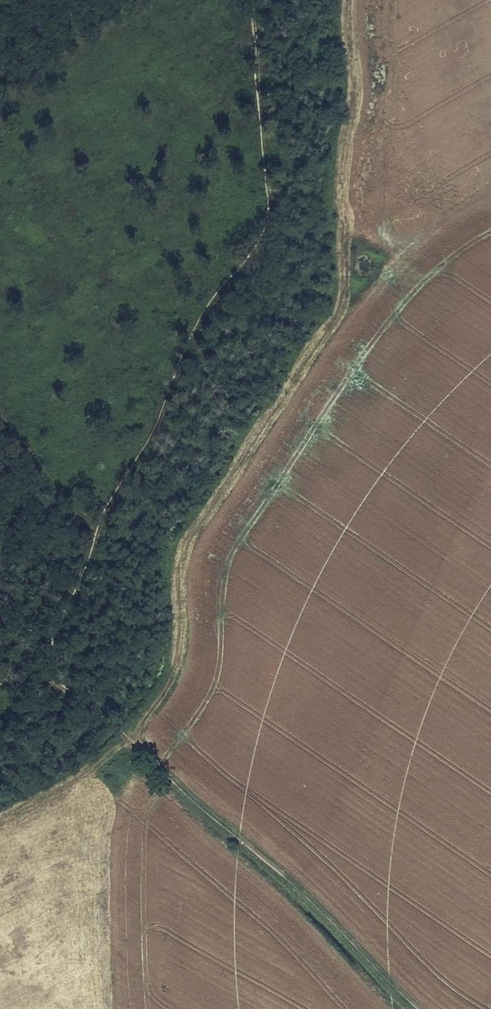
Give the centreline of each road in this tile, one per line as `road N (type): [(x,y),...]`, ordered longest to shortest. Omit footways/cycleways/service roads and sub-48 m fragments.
road 1 (track): [(131,738),(181,657),(180,551),(344,297),(351,0)]
road 2 (track): [(44,669),(92,529),(157,425),(178,361),(260,234),(267,199),(250,0)]
road 3 (track): [(418,1008),(288,879),(44,669)]

